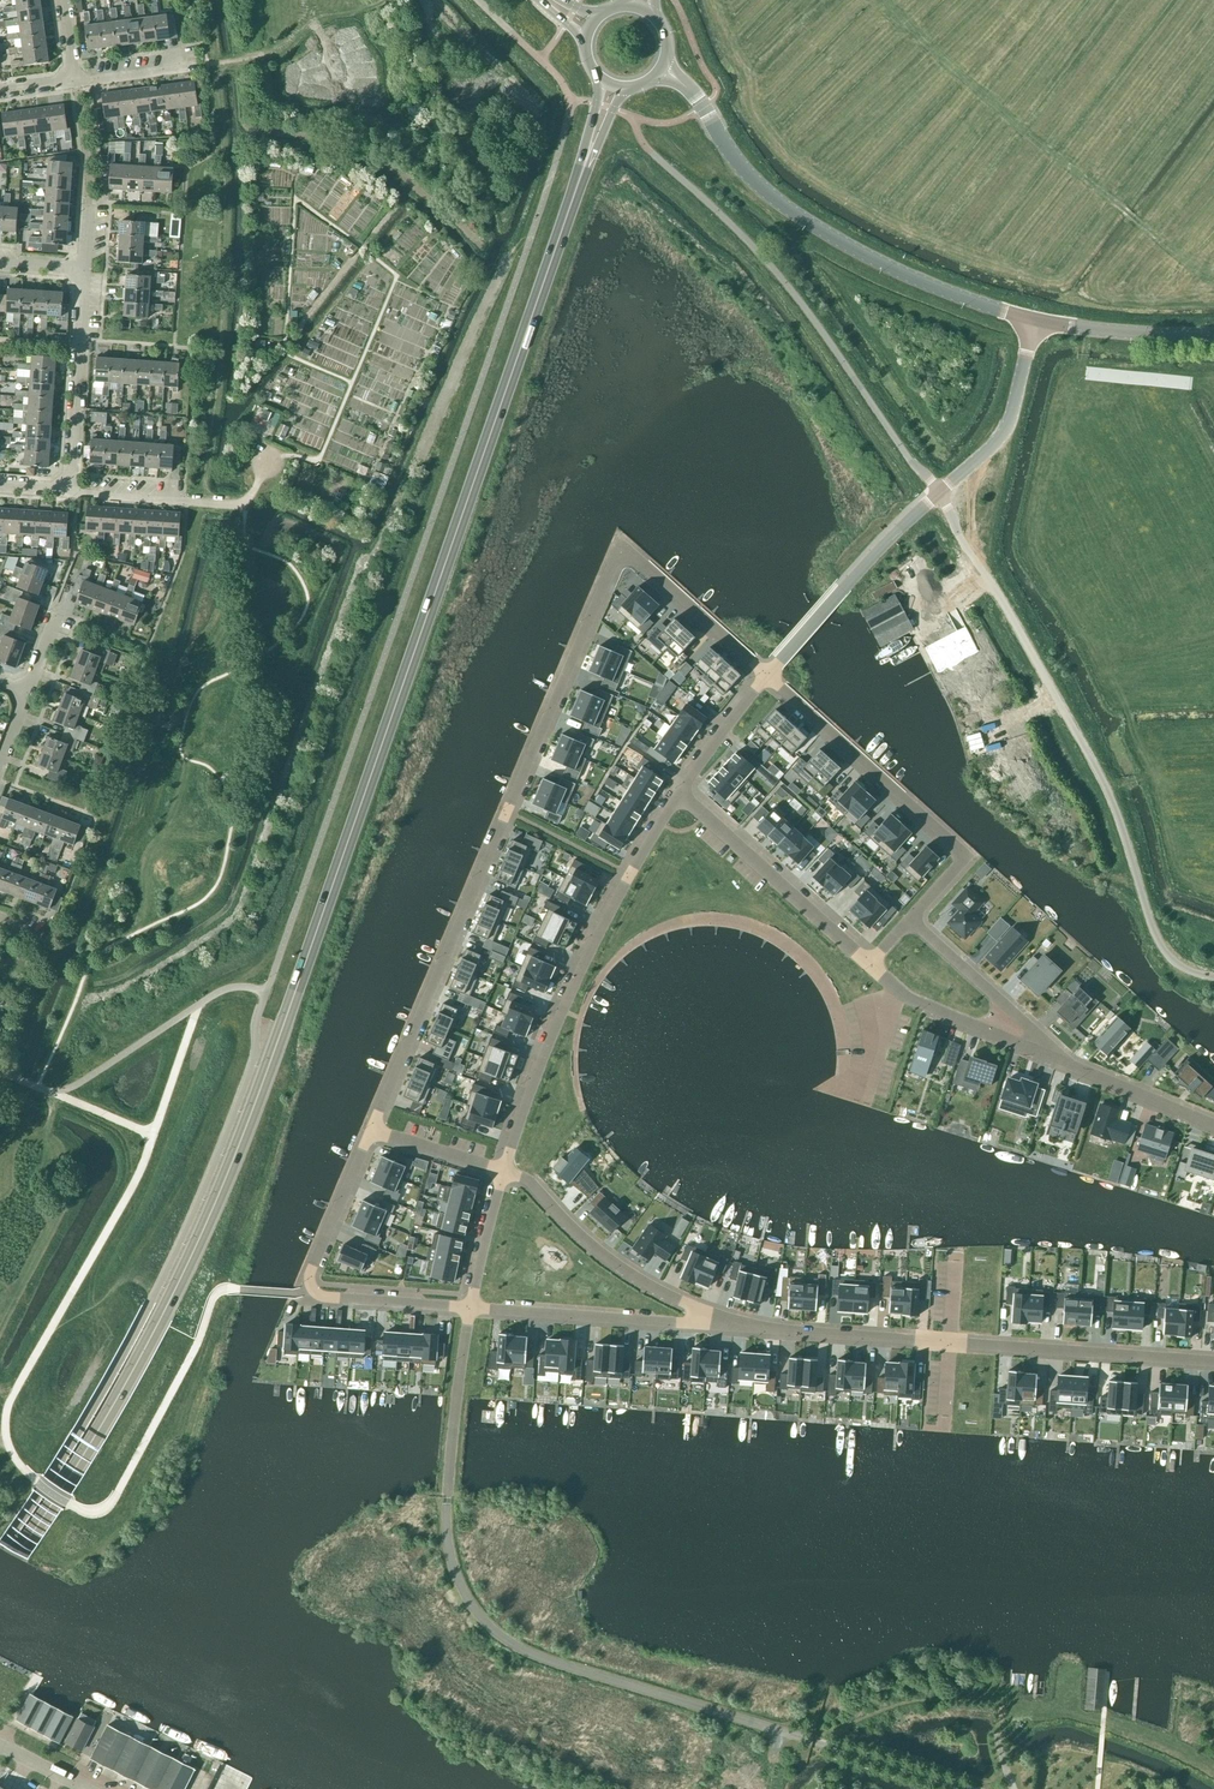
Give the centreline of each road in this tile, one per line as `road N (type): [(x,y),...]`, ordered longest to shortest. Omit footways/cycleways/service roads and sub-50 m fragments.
road 1 (primary): [(0,1579),(119,1398),(224,1185),(584,168)]
road 2 (residential): [(768,675),(636,557),(619,556),(372,1129)]
road 3 (unclassified): [(813,1741),(527,1652),(470,1602),(450,1556),(446,1521),(470,1308)]
road 4 (residential): [(703,1324),(1213,1362)]
road 5 (tertiary): [(1034,320),(922,282),(792,212),(739,164),(702,106),(663,68)]
road 6 (unclassified): [(768,675),(891,537),(996,443),(1011,414),(1034,320)]
road 7 (unclassified): [(503,1172),(580,971),(678,795)]
road 8 (residential): [(768,675),(958,848),(956,869),(911,920)]
road 9 (residential): [(372,1129),(313,1265),(311,1288),(326,1298),(470,1308)]
road 10 (residential): [(678,795),(870,965)]
road 11 (residential): [(503,1172),(533,1185),(621,1267),(695,1307),(703,1324)]
road 12 (residential): [(470,1308),(703,1324)]
road 13 (residential): [(267,457),(248,506),(72,495)]
road 14 (residential): [(72,495),(83,268)]
road 15 (residential): [(870,965),(905,996),(1038,1051)]
road 16 (residential): [(1038,1051),(1213,1124)]
road 17 (residential): [(911,920),(1034,1031),(1038,1051)]
road 18 (tertiary): [(1034,320),(1135,337),(1213,337)]
road 19 (unclassified): [(678,795),(768,675)]
road 20 (unclassified): [(470,1308),(503,1172)]
road 21 (residential): [(372,1129),(503,1172)]

